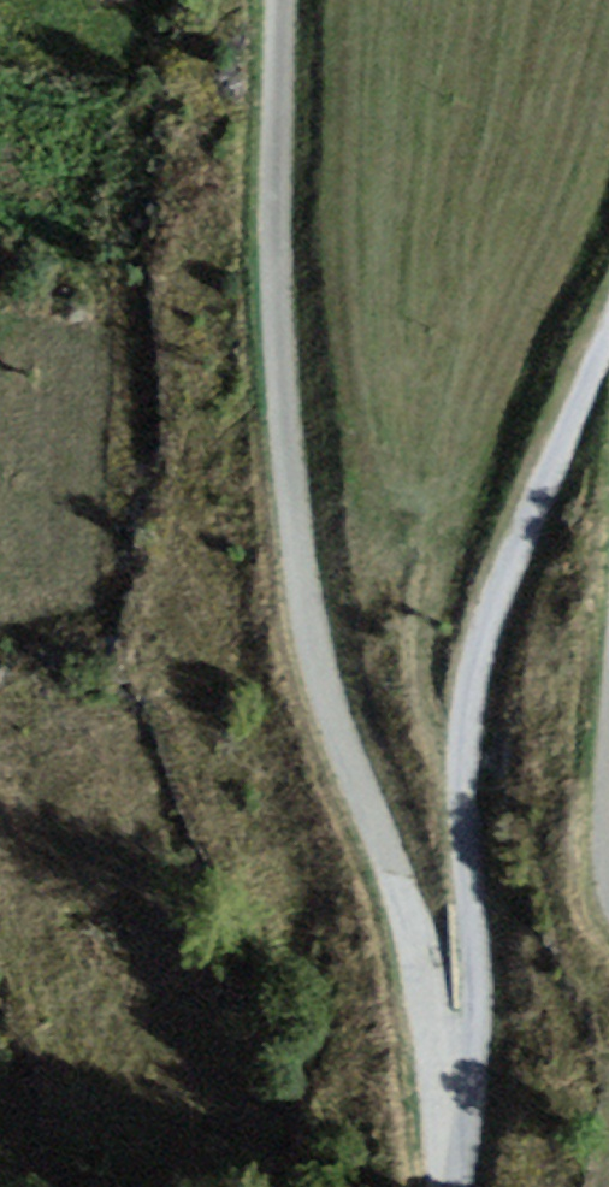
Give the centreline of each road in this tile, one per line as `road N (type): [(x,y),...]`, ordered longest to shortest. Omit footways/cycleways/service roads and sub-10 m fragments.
road 1 (unclassified): [(466,1094),(431,1050),(410,915),(337,722),(300,559),(281,347),(289,0)]
road 2 (unclassified): [(608,355),(516,575),(437,809),(438,971),(466,1094)]

